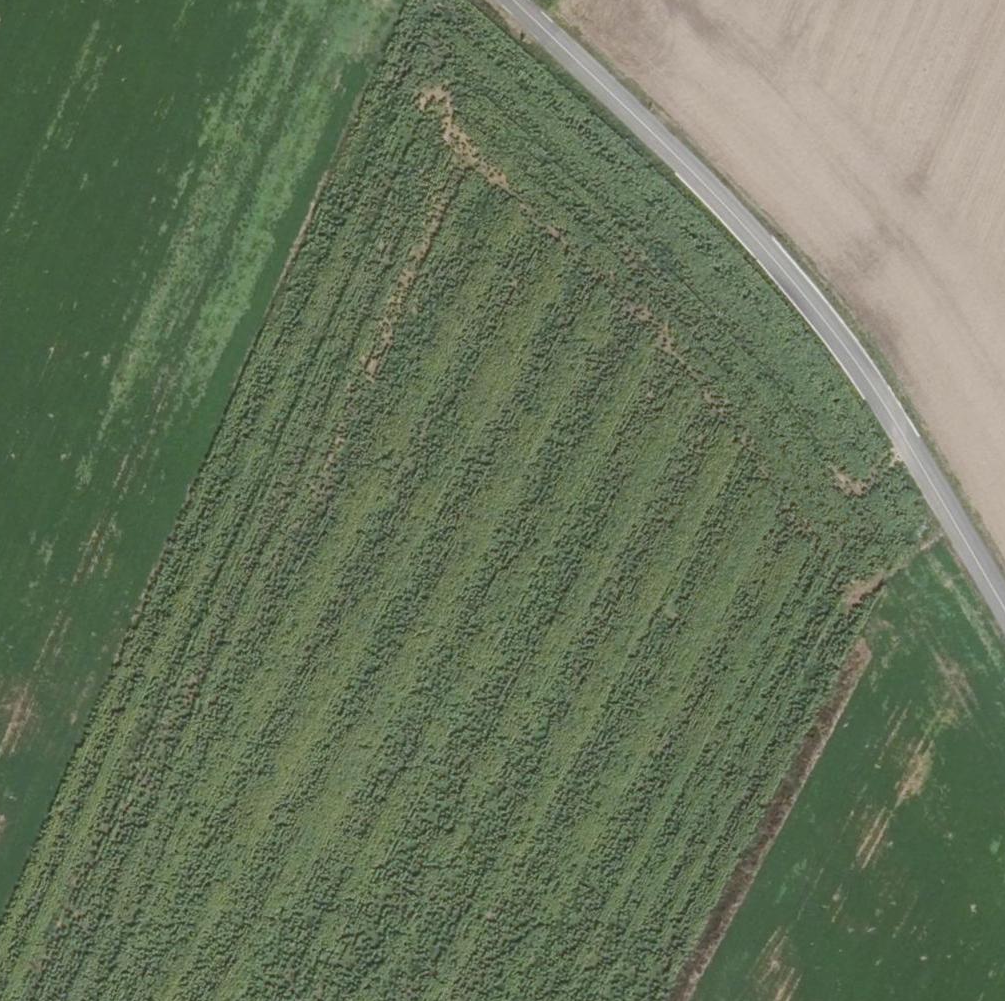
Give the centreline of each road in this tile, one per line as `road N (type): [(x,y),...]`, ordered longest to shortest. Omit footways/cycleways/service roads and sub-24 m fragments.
road 1 (tertiary): [(1004,622),(889,422),(798,291),(504,0)]

